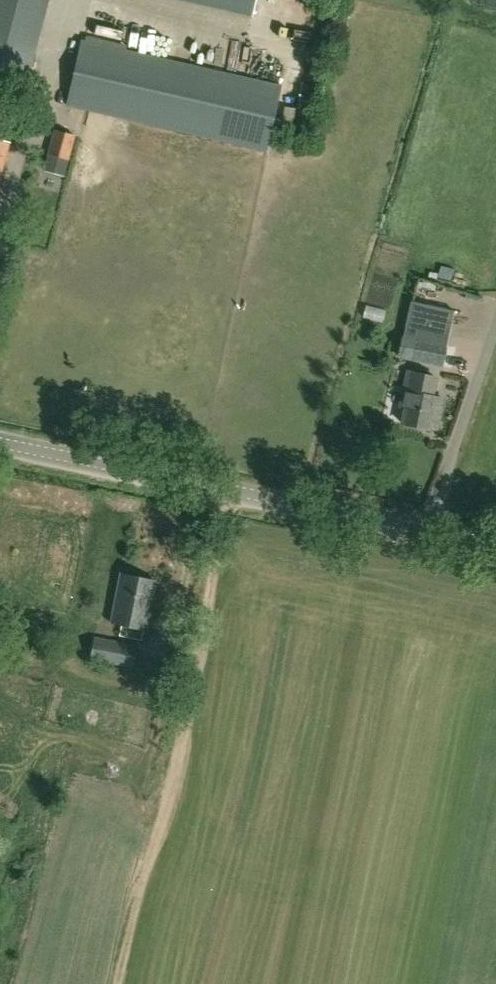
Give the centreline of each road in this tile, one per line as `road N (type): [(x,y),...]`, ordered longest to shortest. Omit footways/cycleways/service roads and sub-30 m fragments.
road 1 (unclassified): [(495,535),(0,437)]

